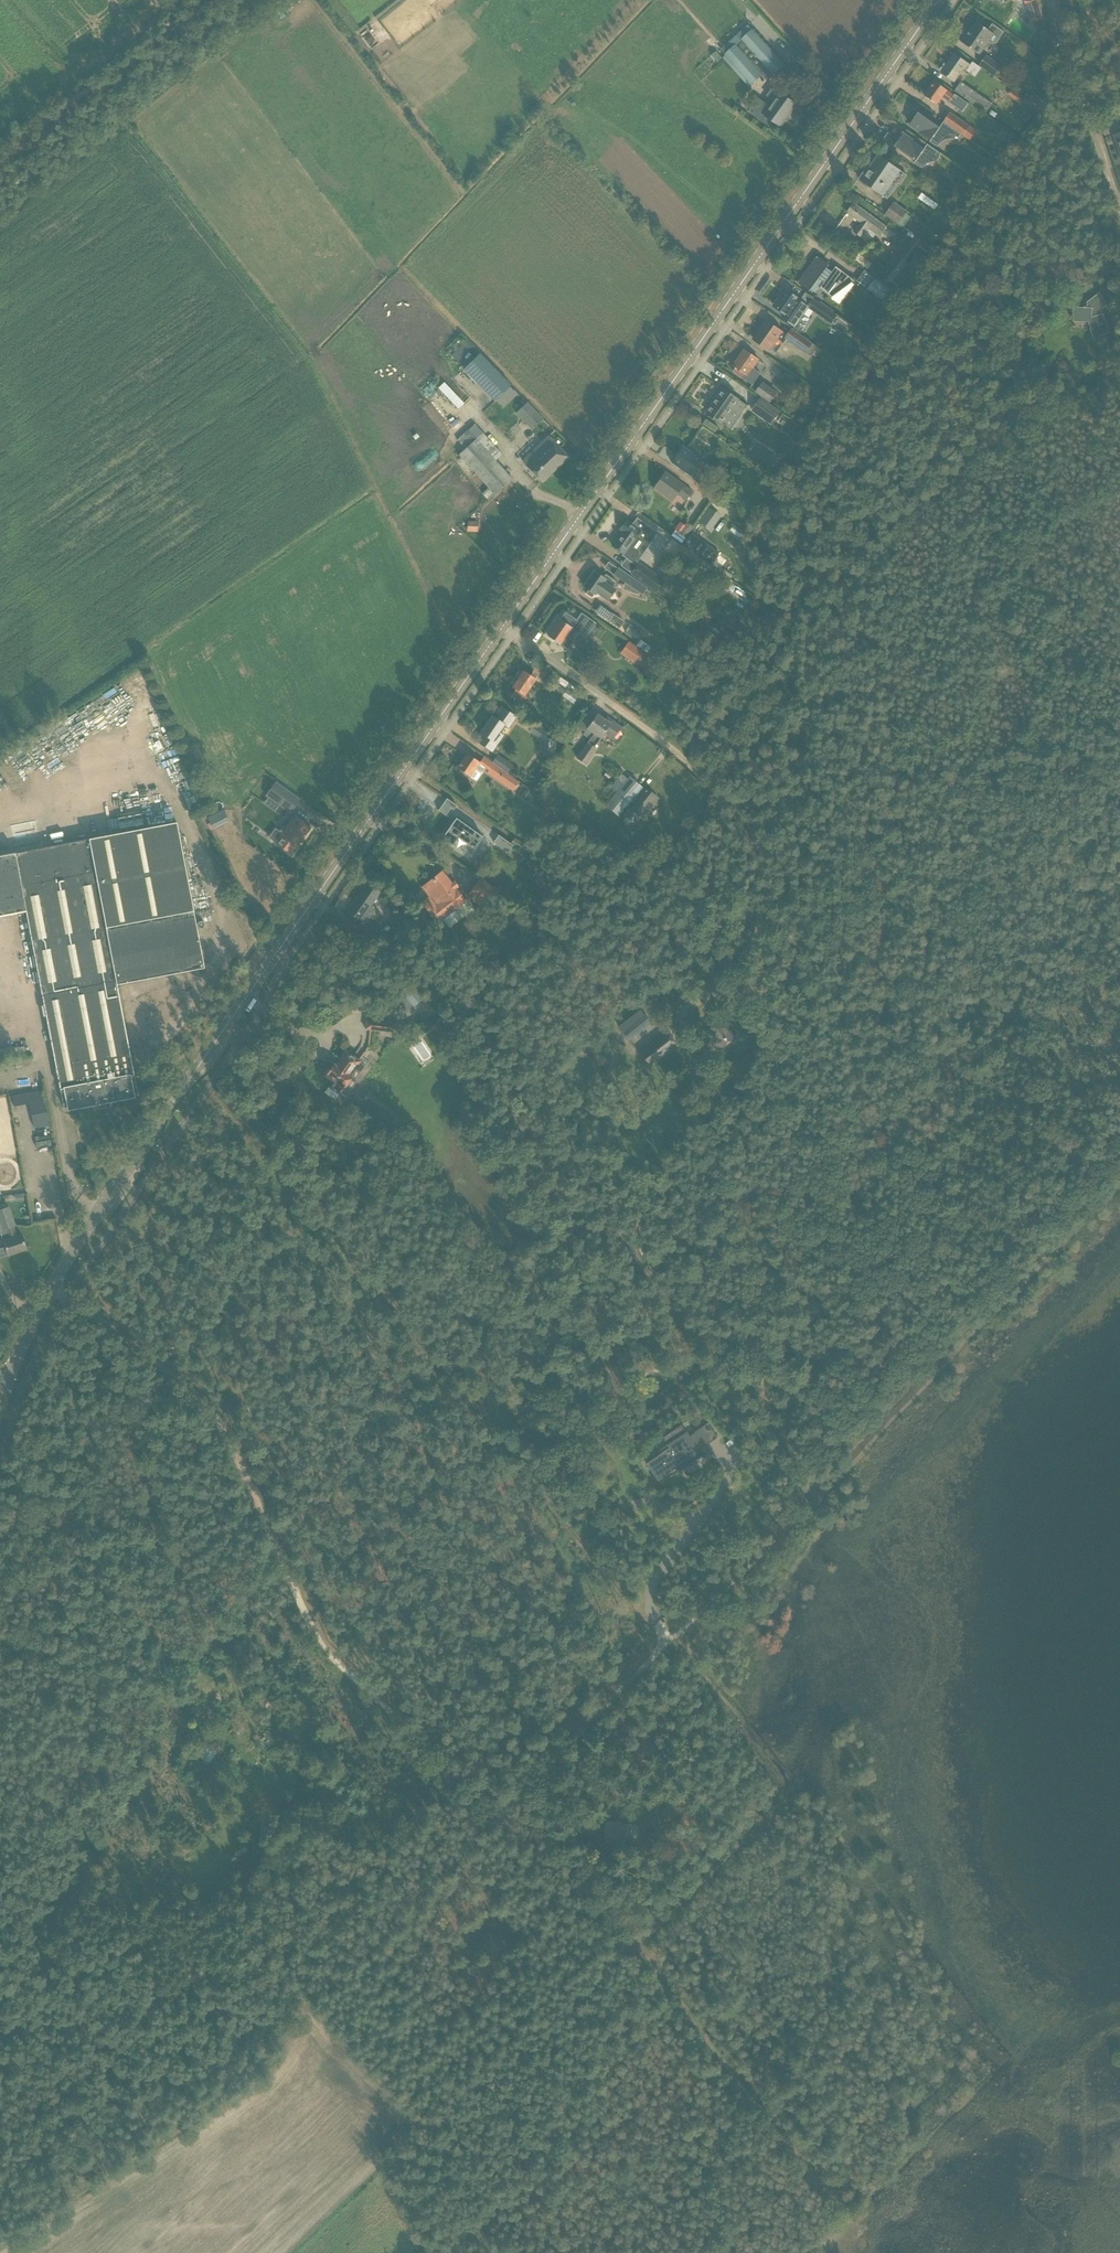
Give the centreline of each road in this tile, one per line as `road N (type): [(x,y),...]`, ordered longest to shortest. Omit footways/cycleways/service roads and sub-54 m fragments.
road 1 (tertiary): [(11,1378),(70,1262),(153,1132),(939,0)]
road 2 (track): [(69,1291),(207,1407),(251,1481),(314,1630),(491,1807)]
road 3 (track): [(200,0),(0,155)]
road 4 (unclassified): [(1119,222),(1045,0)]
road 5 (track): [(491,1807),(632,1946)]
road 6 (track): [(221,1733),(204,1703),(229,1670),(243,1711)]

